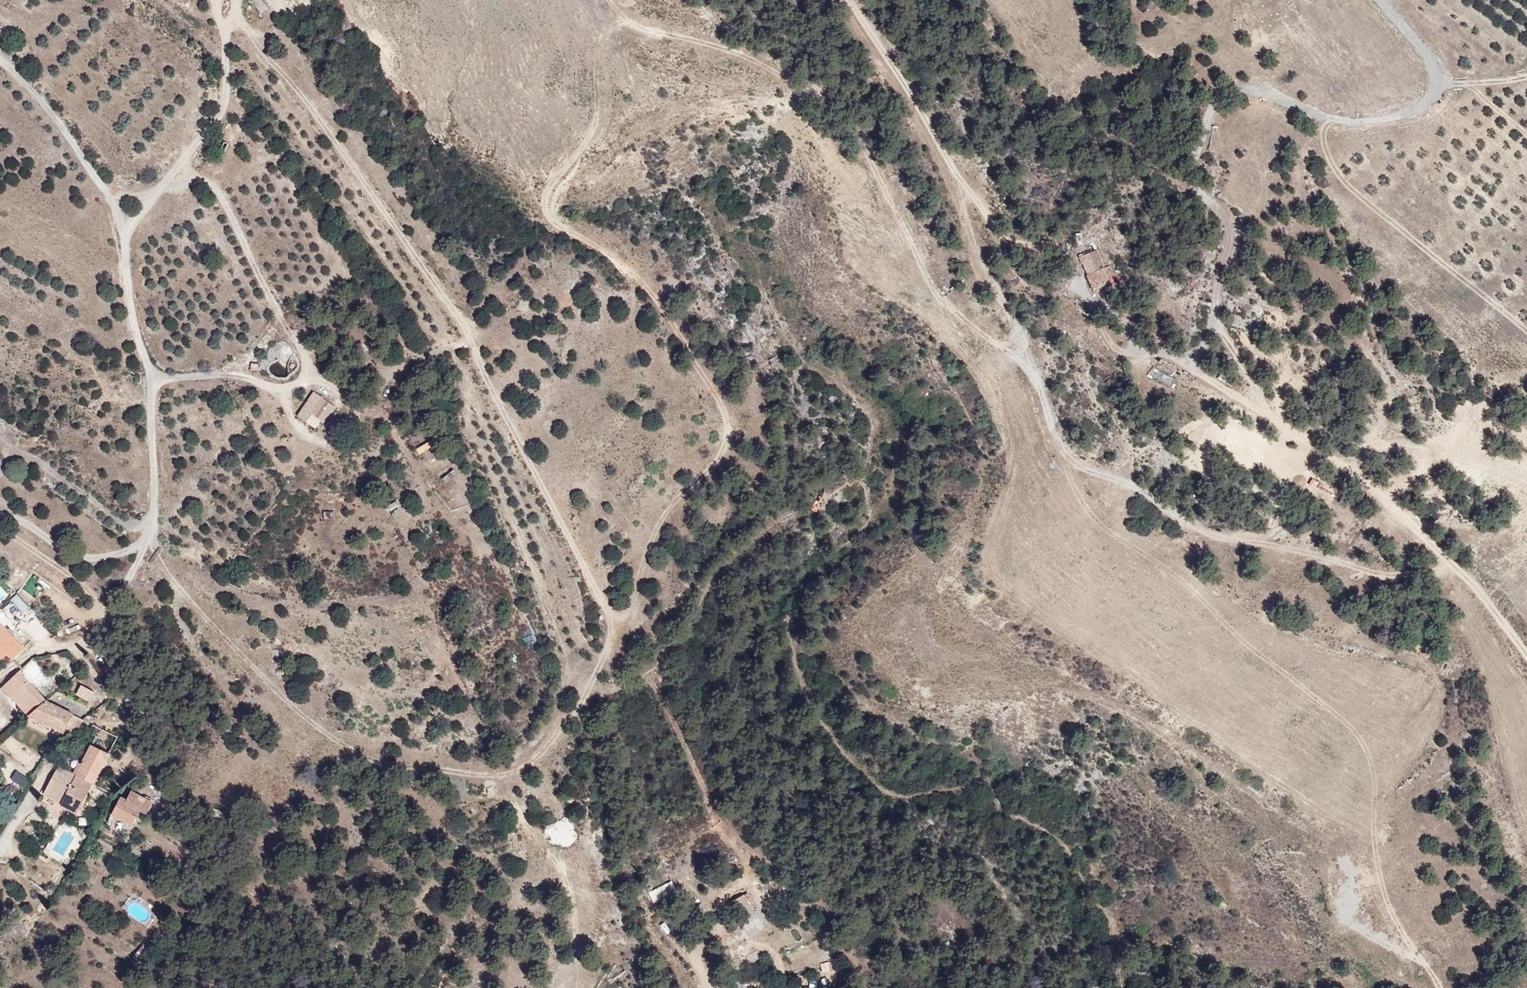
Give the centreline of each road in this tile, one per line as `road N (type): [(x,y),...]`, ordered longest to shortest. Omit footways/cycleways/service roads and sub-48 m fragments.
road 1 (track): [(0,58),(84,158),(115,213),(134,324),(155,378),(151,534),(158,558),(280,695),(345,746),(397,766),(513,772),(561,727),(598,667),(611,635),(602,604),(481,374),(474,337),(236,0)]
road 2 (track): [(1526,654),(1442,549),(1345,463),(1305,447),(1292,428),(1199,370),(1155,349),(1124,350),(1077,296),(1077,270),(1064,249),(1009,244),(935,139),(918,94),(854,0)]
road 3 (track): [(586,0),(551,36),(475,83),(464,109),(475,145),(515,202),(643,282),(696,360),(727,425),(728,451),(659,521),(631,612),(611,635)]
road 4 (track): [(1451,560),(1401,578),(1231,541),(1120,479),(1065,466),(946,156)]
road 5 (track): [(1378,0),(1429,66),(1430,100),(1386,119),(1356,121),(1223,87),(1211,101),(1197,149),(1202,194),(1225,211),(1231,229),(1216,316),(1268,414)]
road 6 (track): [(104,187),(128,197),(182,179),(212,184),(281,321),(314,365),(307,382),(248,374),(155,378)]
road 7 (track): [(216,0),(227,57),(222,104),(144,215)]
road 8 (track): [(497,773),(567,881),(576,907),(578,987)]

